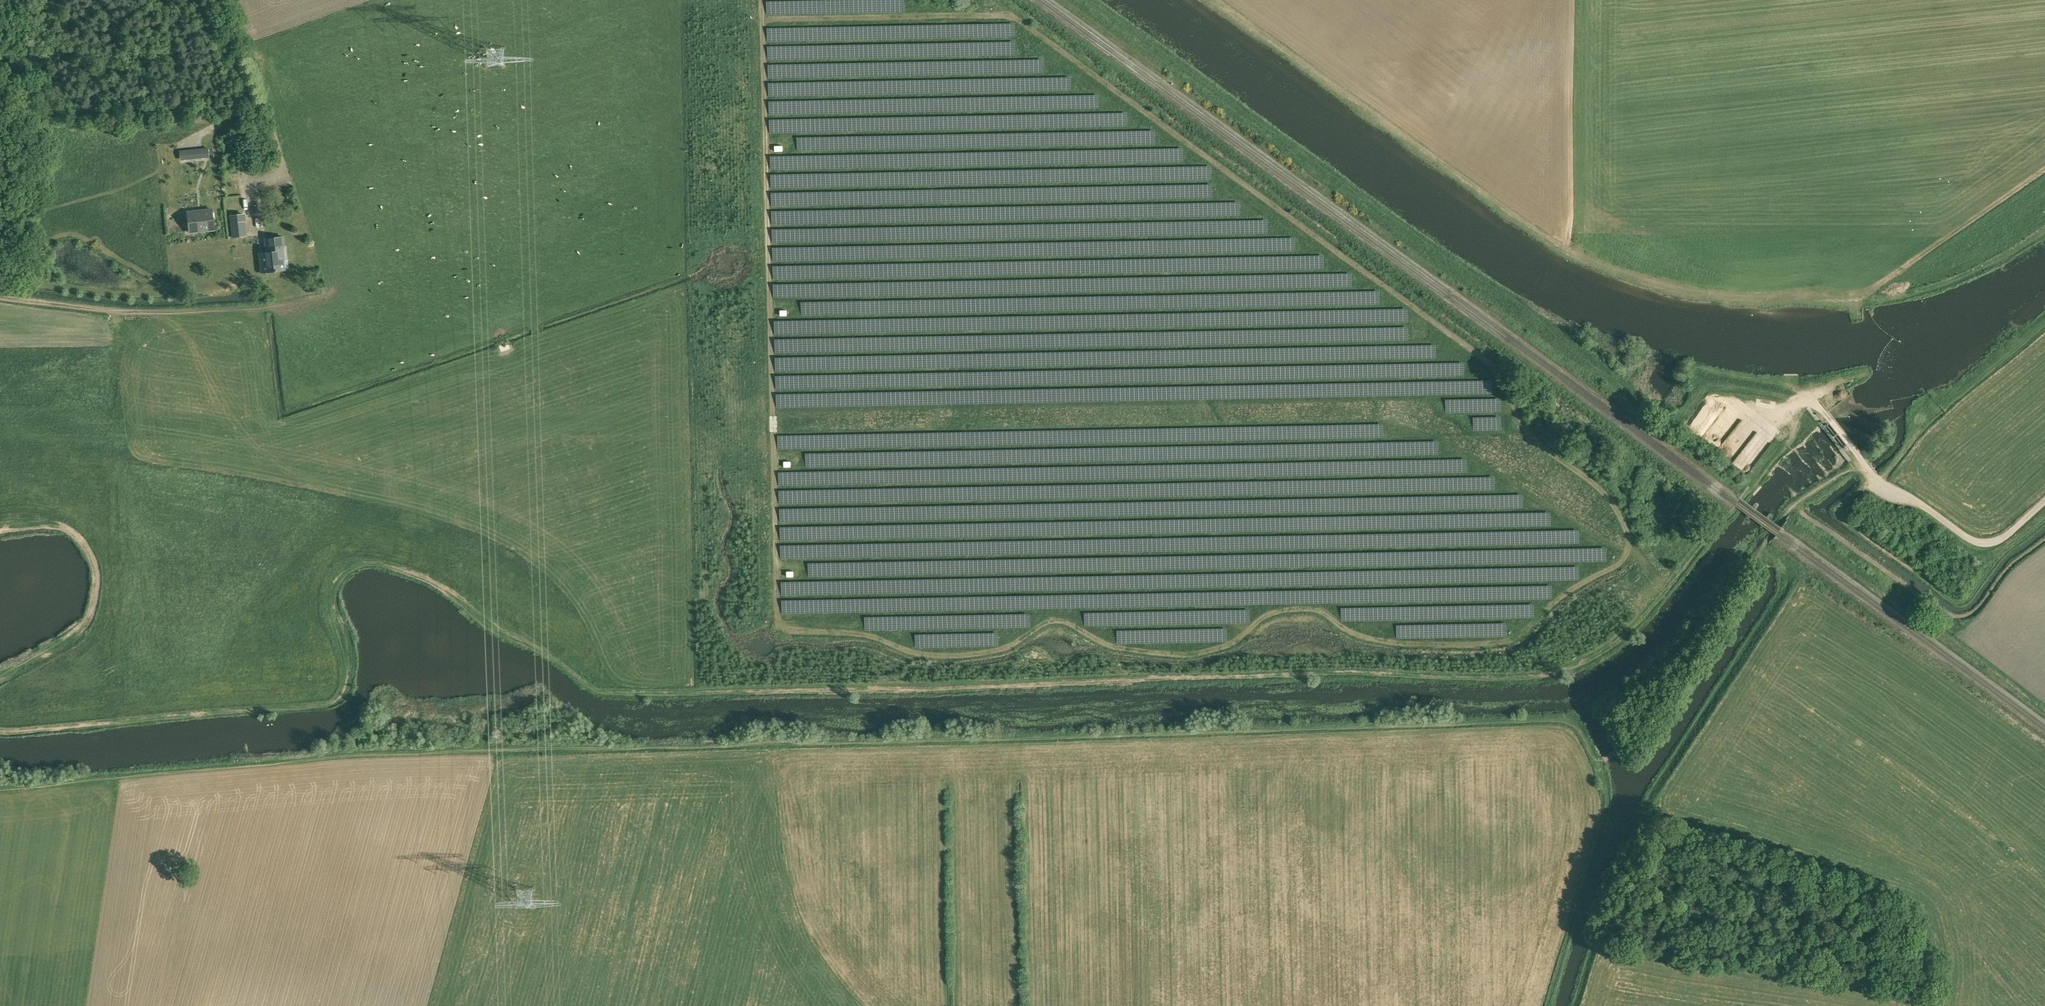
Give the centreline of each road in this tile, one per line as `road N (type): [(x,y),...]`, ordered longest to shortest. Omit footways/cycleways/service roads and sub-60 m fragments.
road 1 (unclassified): [(2044,504),(2005,539),(1973,541),(1878,479),(1814,399)]

